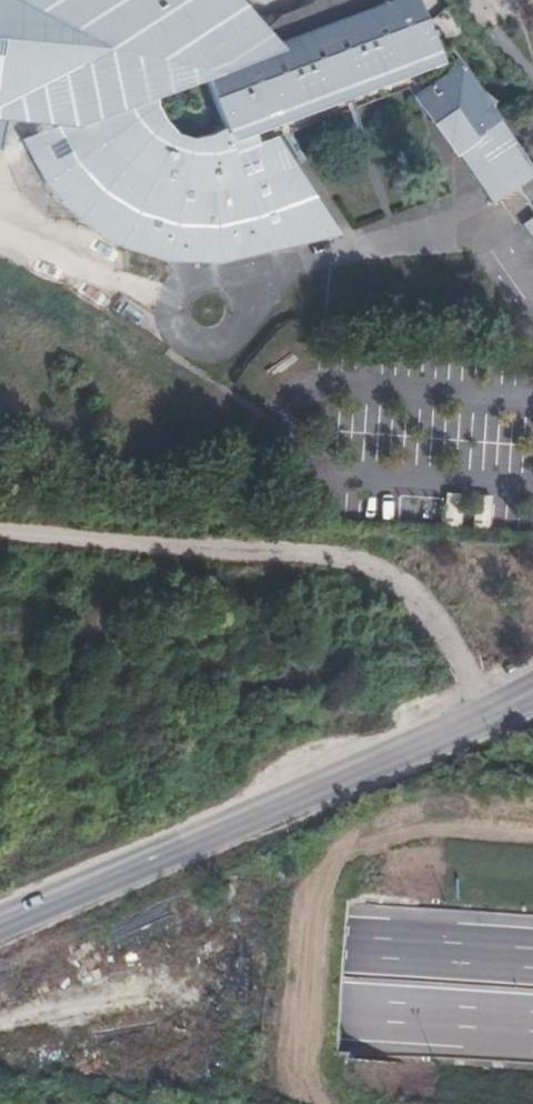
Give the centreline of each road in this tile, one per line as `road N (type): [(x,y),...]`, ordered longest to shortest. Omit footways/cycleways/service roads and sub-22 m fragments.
road 1 (unclassified): [(0,528),(329,551),(413,573),(454,618),(507,702)]
road 2 (primary): [(507,702),(0,922)]
road 3 (motorway): [(532,958),(0,920)]
road 4 (motorway): [(0,985),(532,1023)]

